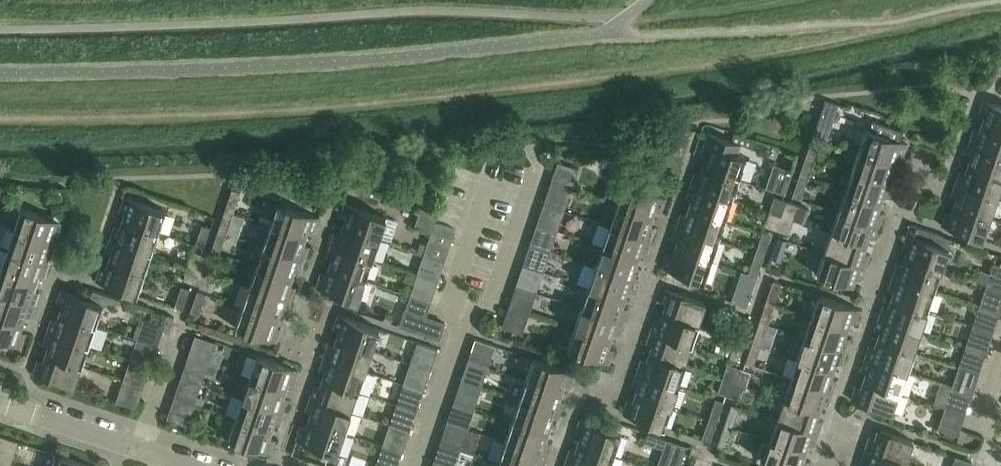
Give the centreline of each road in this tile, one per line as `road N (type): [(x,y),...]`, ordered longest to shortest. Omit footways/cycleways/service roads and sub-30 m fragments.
road 1 (track): [(0,119),(299,110),(556,84),(827,42),(915,18)]
road 2 (residential): [(0,403),(163,458)]
road 3 (residential): [(415,465),(467,313)]

